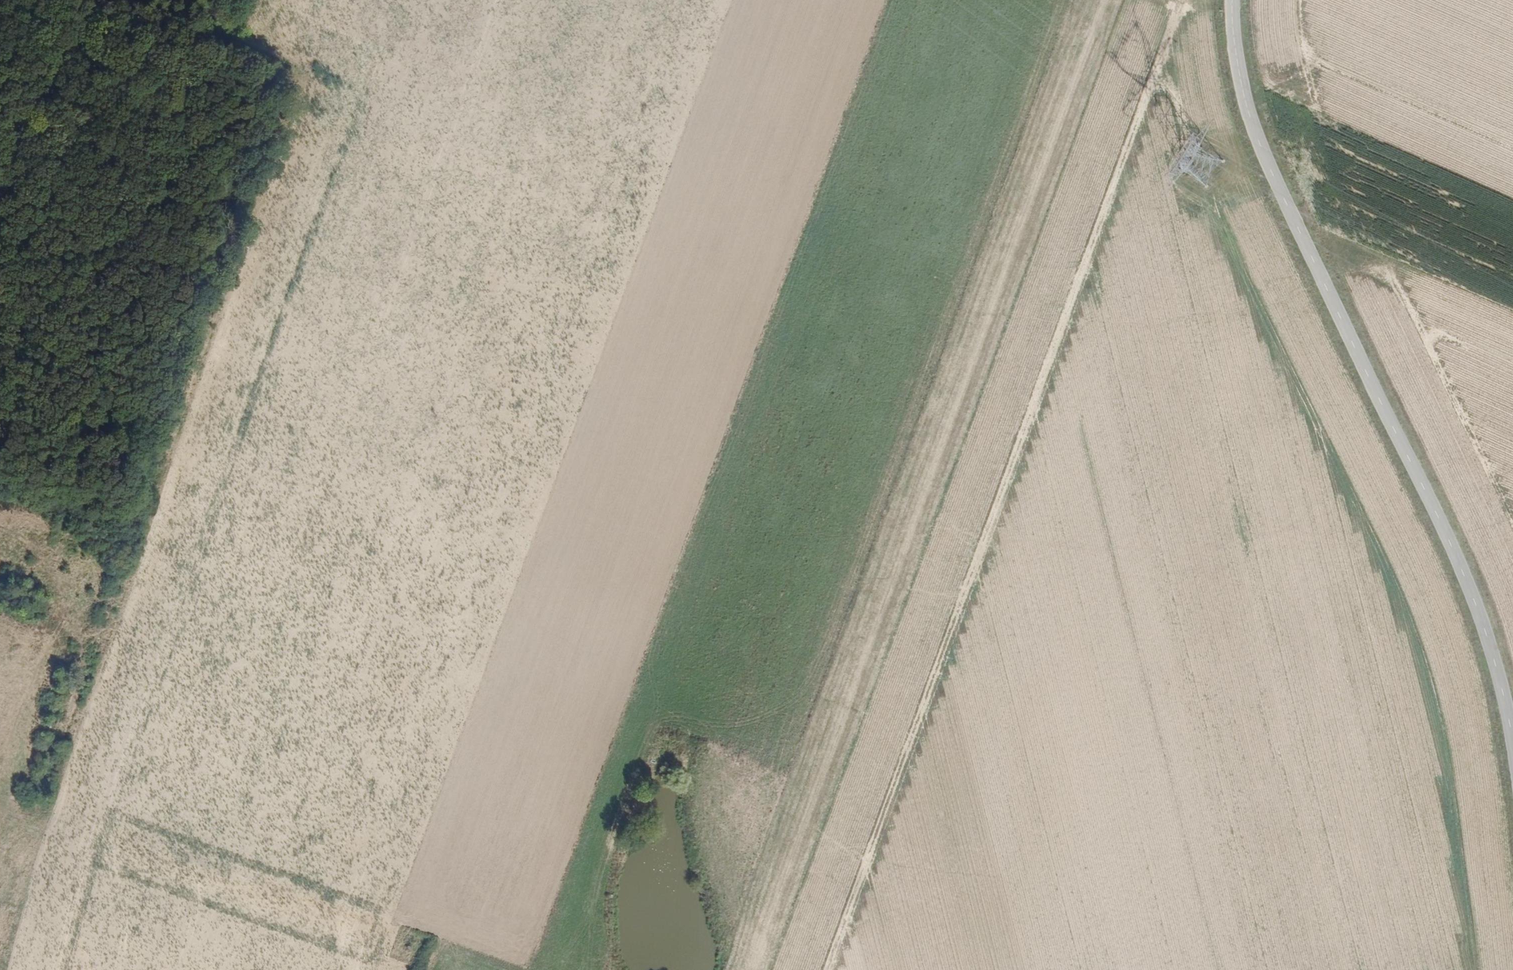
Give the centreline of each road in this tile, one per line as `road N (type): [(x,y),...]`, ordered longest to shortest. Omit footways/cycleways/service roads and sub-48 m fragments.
road 1 (secondary): [(1512,747),(1486,635),(1456,556),(1253,129),(1233,0)]
road 2 (track): [(86,0),(0,155)]

